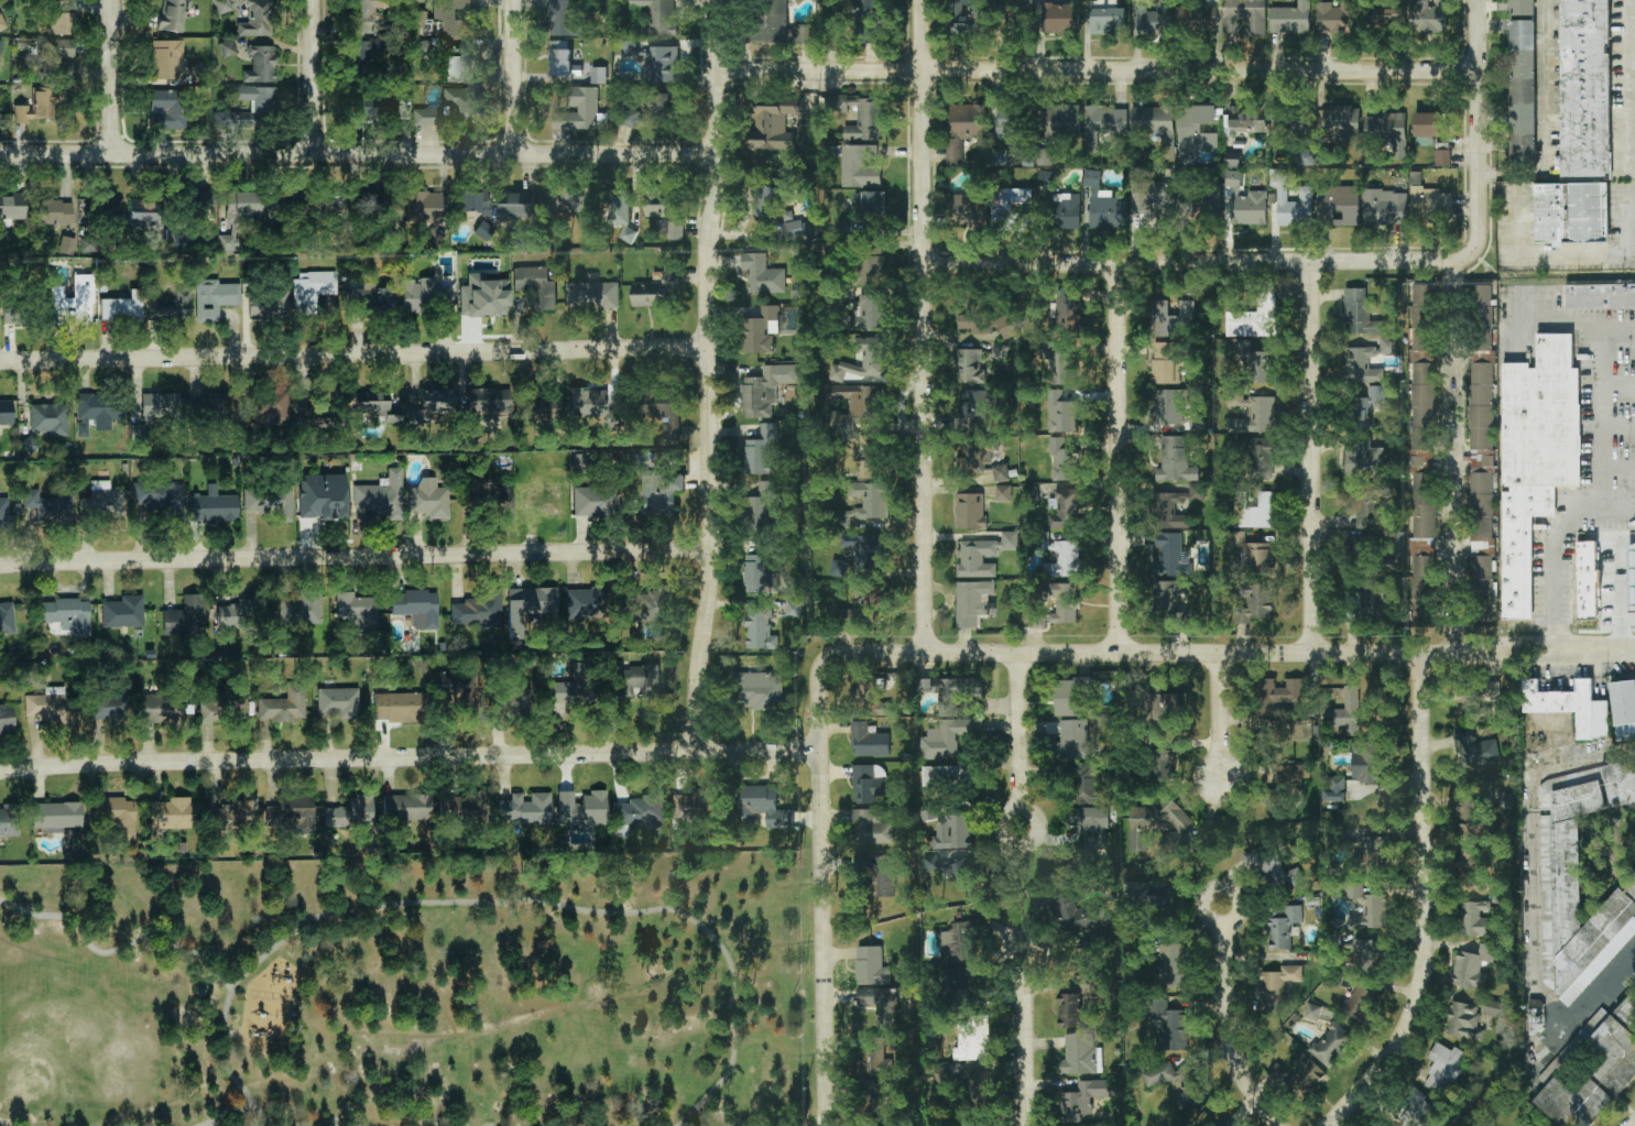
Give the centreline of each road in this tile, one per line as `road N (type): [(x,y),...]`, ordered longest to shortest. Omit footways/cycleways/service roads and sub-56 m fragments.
road 1 (tertiary): [(820,750),(0,770)]
road 2 (tertiary): [(1634,654),(841,655),(826,668)]
road 3 (residential): [(1480,72),(718,72)]
road 4 (residential): [(697,752),(712,550),(716,0)]
road 5 (residential): [(717,155),(0,155)]
road 6 (residential): [(712,550),(0,570)]
road 7 (residential): [(711,348),(0,360)]
road 8 (residential): [(927,655),(925,0)]
road 9 (residential): [(1474,256),(925,266)]
road 10 (residential): [(1331,1125),(1397,1047),(1416,997),(1425,923),(1419,655)]
road 11 (tertiary): [(828,1125),(826,668)]
road 12 (residential): [(1316,655),(1314,261)]
road 13 (residential): [(1122,655),(1118,263)]
road 14 (residential): [(1474,256),(1480,0)]
road 15 (residential): [(1452,430),(1454,655)]
road 16 (residential): [(1280,1125),(1240,1071),(1227,1007),(1223,922)]
road 17 (residential): [(1024,1125),(1021,953)]
road 18 (residential): [(315,155),(316,0)]
road 19 (residential): [(516,155),(515,0)]
road 20 (residential): [(1020,809),(1018,655)]
road 21 (residential): [(113,154),(113,0)]
road 22 (residential): [(1220,781),(1220,655)]

